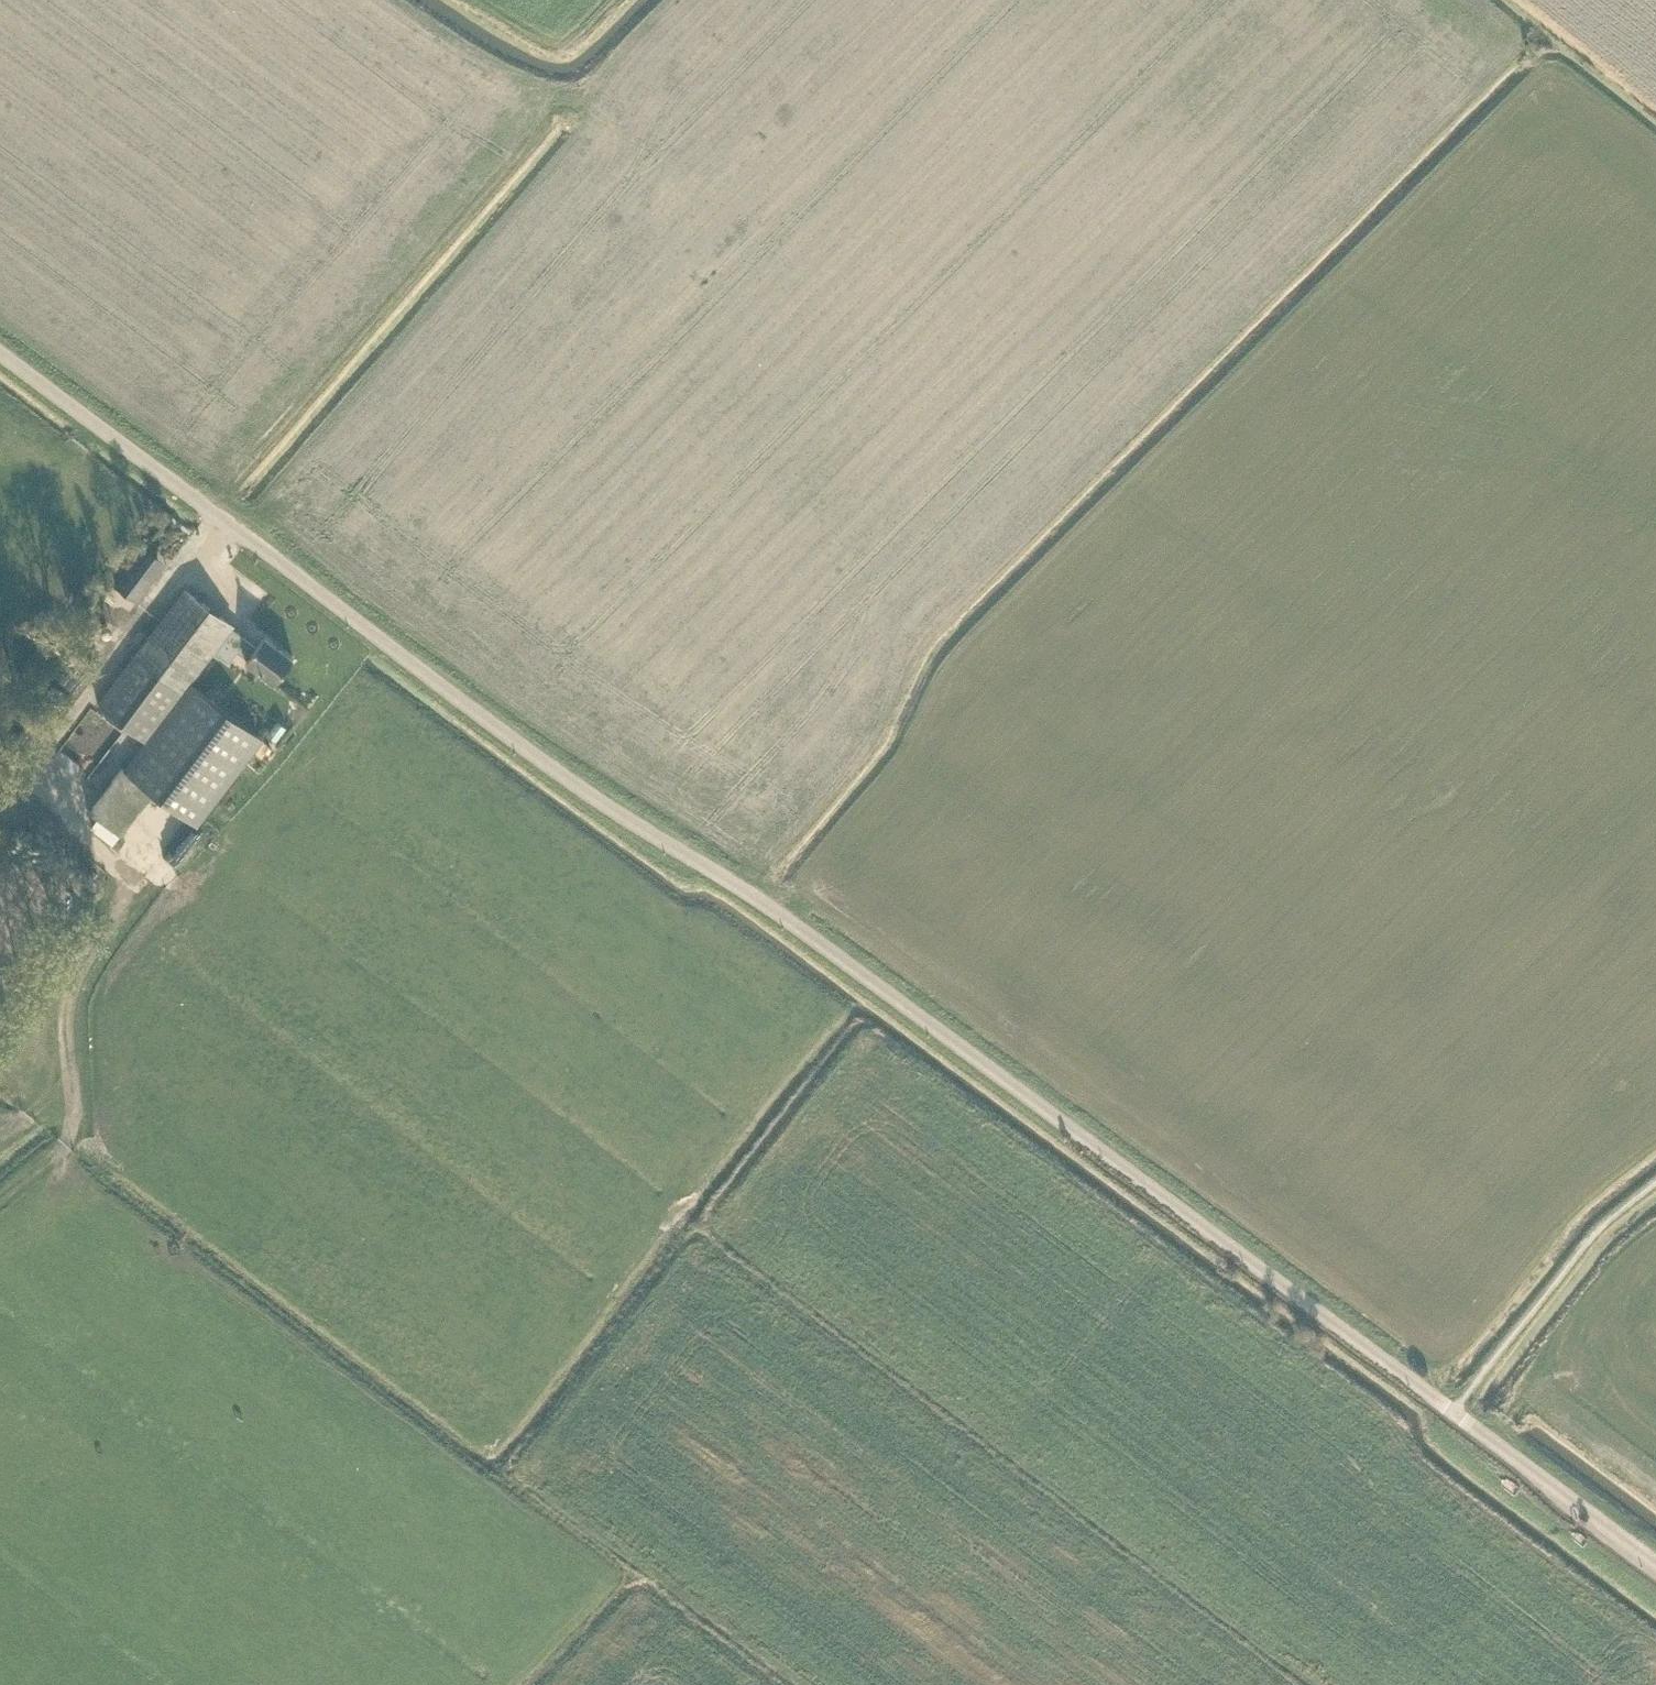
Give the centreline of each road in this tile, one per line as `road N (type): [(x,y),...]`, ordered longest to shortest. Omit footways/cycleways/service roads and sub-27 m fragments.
road 1 (tertiary): [(1655,1562),(743,892),(603,808),(0,351)]

